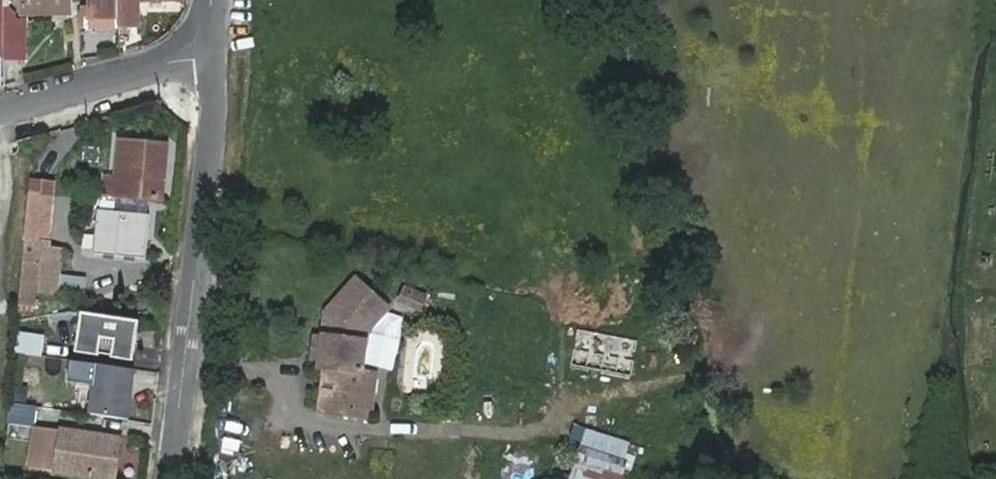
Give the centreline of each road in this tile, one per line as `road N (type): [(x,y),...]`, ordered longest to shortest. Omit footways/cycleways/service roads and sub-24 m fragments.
road 1 (unclassified): [(217,51),(210,181),(172,478)]
road 2 (unclassified): [(0,110),(217,51)]

